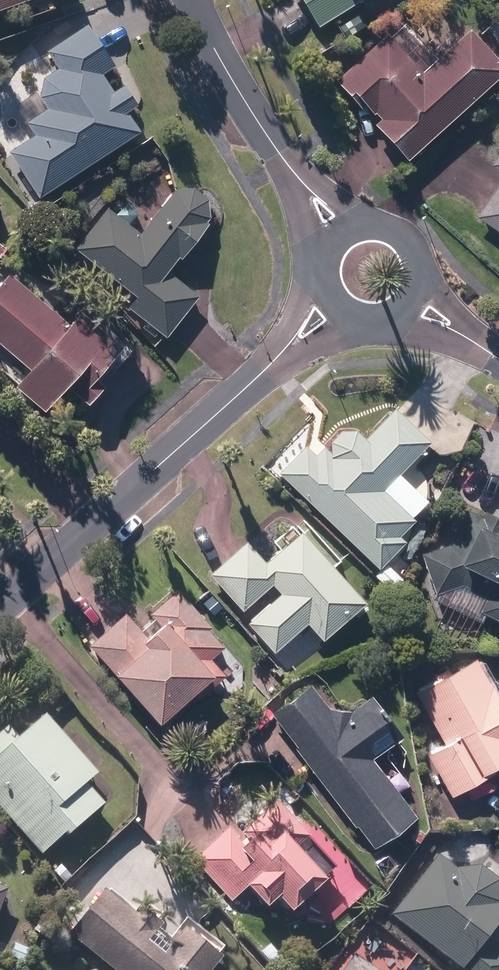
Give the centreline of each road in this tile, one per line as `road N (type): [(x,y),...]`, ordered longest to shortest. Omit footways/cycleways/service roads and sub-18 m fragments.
road 1 (residential): [(341,303),(97,519)]
road 2 (residential): [(192,0),(271,144),(345,231)]
road 3 (residential): [(0,415),(97,519)]
road 4 (residential): [(345,231),(377,222),(407,236),(420,265),(411,297)]
road 5 (residential): [(97,519),(0,607)]

